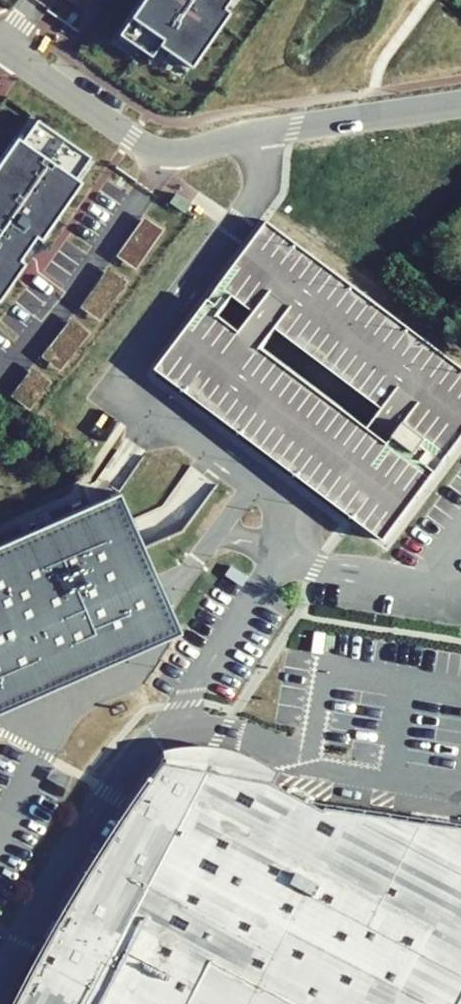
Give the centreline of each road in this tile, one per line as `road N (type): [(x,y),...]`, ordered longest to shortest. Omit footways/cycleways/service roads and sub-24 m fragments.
road 1 (residential): [(460,106),(167,152),(132,137),(0,42)]

